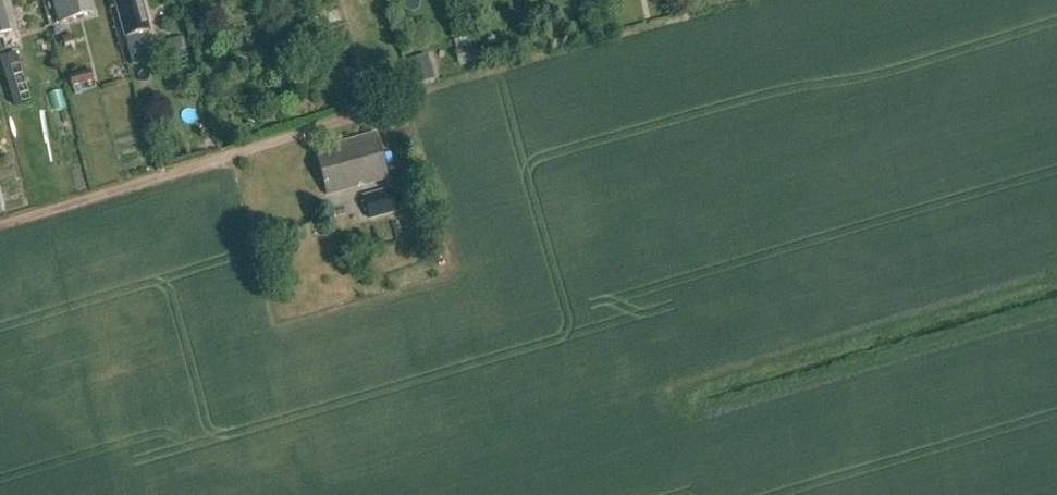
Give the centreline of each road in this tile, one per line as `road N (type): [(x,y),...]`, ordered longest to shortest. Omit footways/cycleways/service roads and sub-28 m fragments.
road 1 (track): [(0,226),(378,114)]

